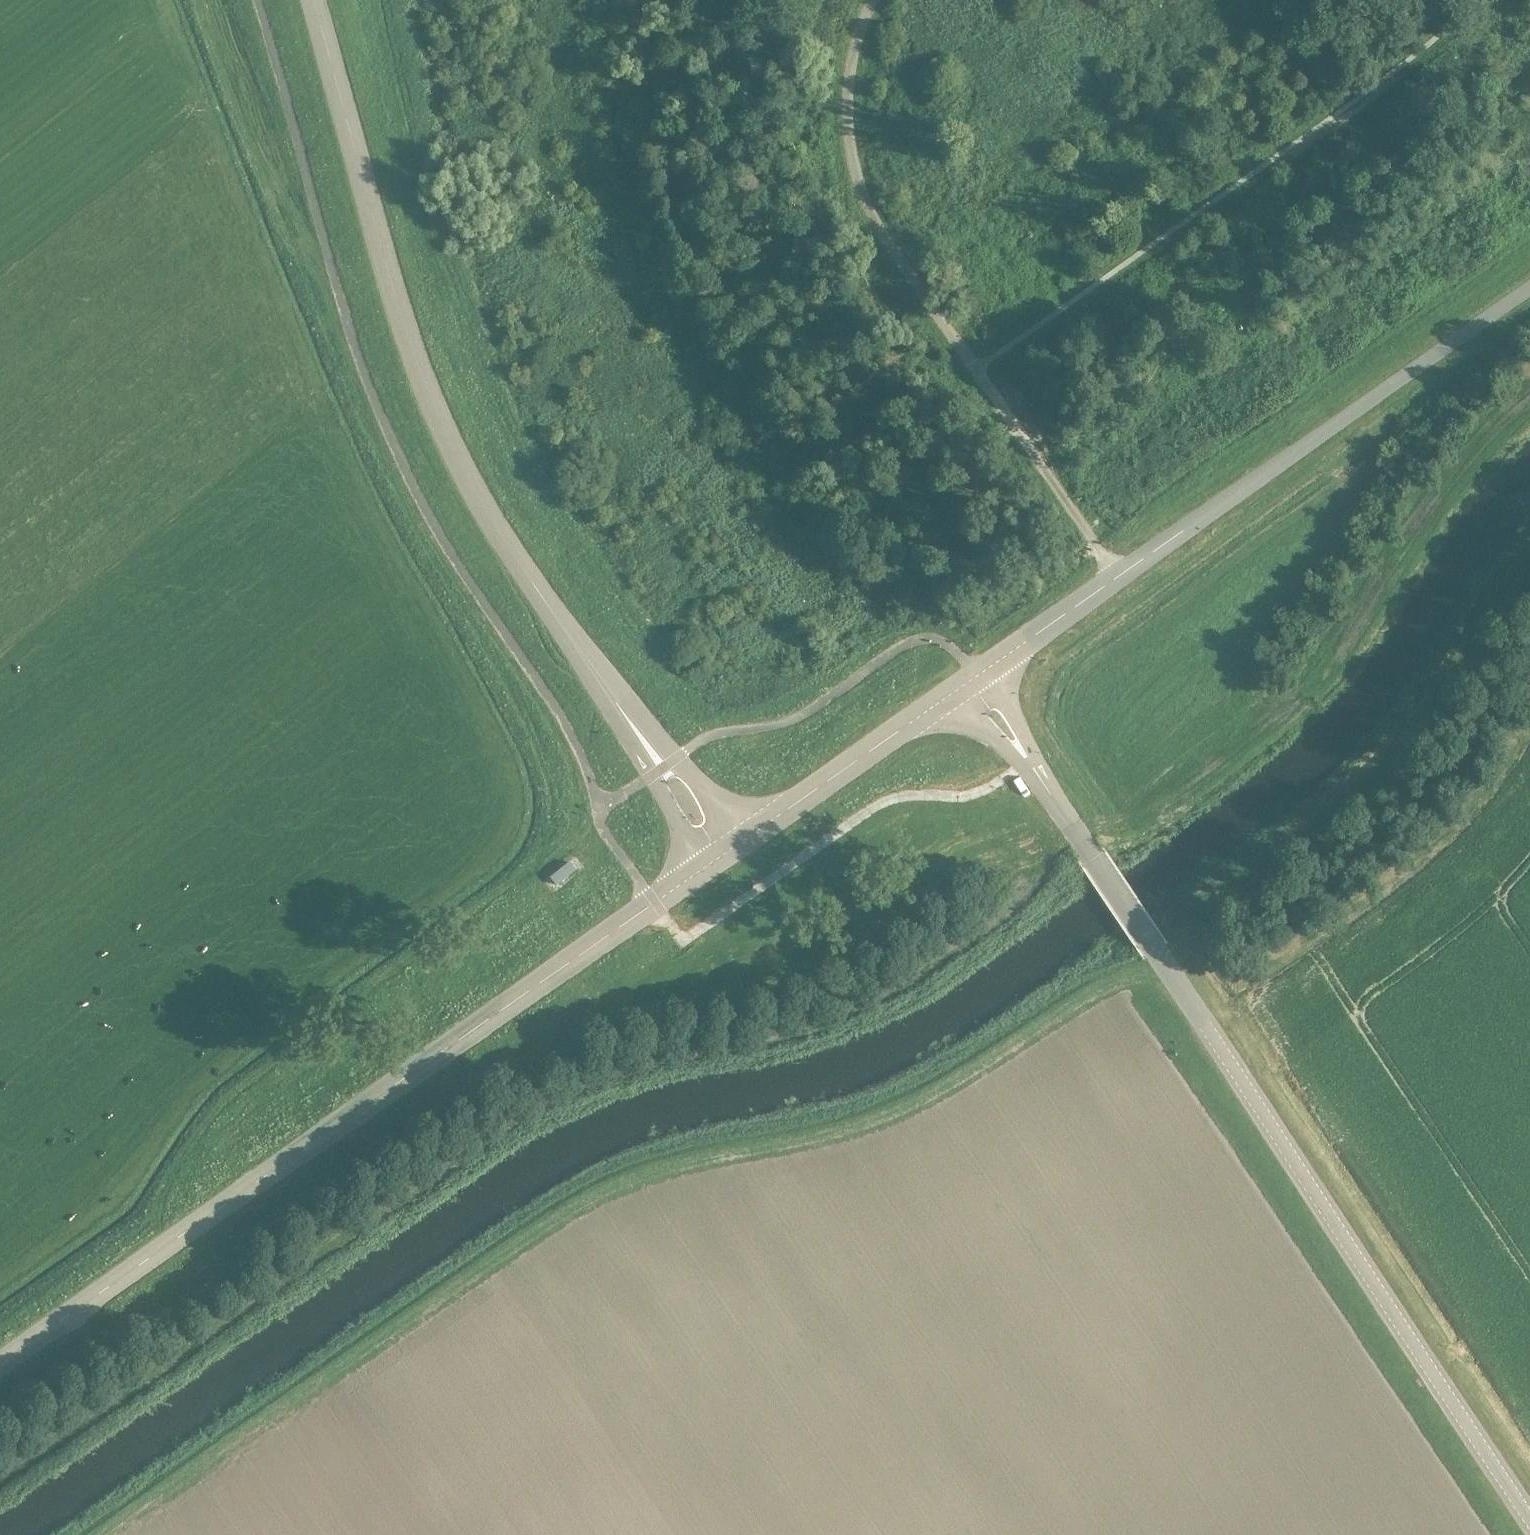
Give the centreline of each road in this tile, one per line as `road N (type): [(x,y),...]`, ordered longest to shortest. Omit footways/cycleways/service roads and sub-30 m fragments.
road 1 (tertiary): [(1529,1503),(1030,760)]
road 2 (unclassified): [(0,1358),(703,868)]
road 3 (tertiary): [(664,768),(505,539),(451,442),(407,332),(315,0)]
road 4 (unclassified): [(1118,576),(870,213),(850,157),(849,82),(879,0)]
road 5 (unclassified): [(1118,576),(1529,289)]
road 6 (tertiary): [(740,841),(977,677)]
road 7 (unclassified): [(977,677),(1118,576)]

